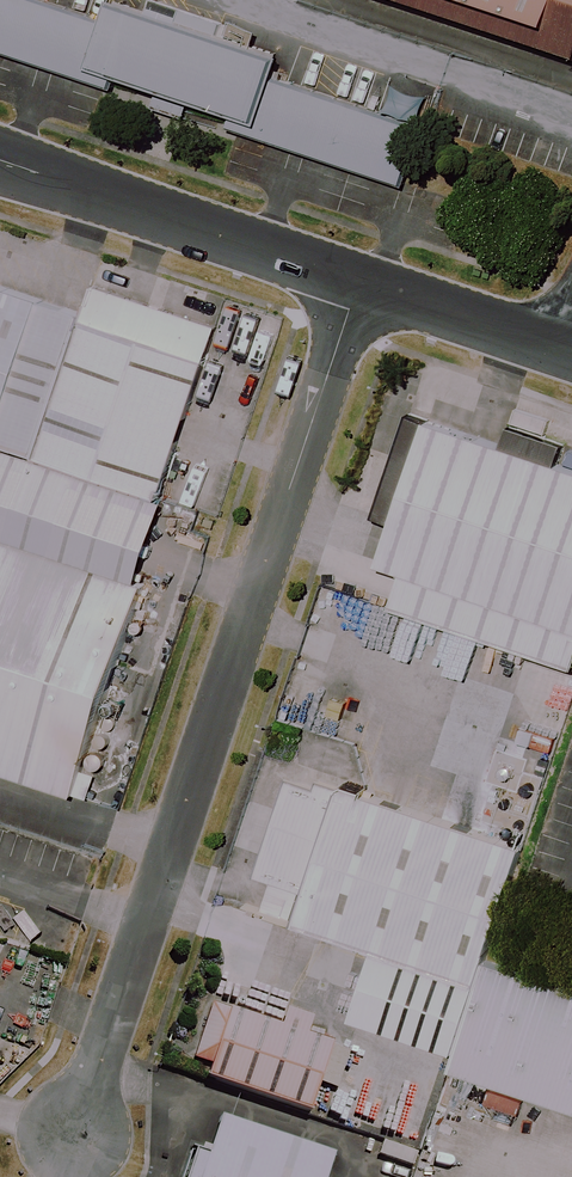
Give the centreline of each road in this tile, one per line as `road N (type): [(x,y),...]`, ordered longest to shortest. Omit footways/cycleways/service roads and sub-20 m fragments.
road 1 (unclassified): [(358,279),(72,1135)]
road 2 (tertiary): [(0,163),(358,279)]
road 3 (tertiary): [(358,279),(571,351)]

